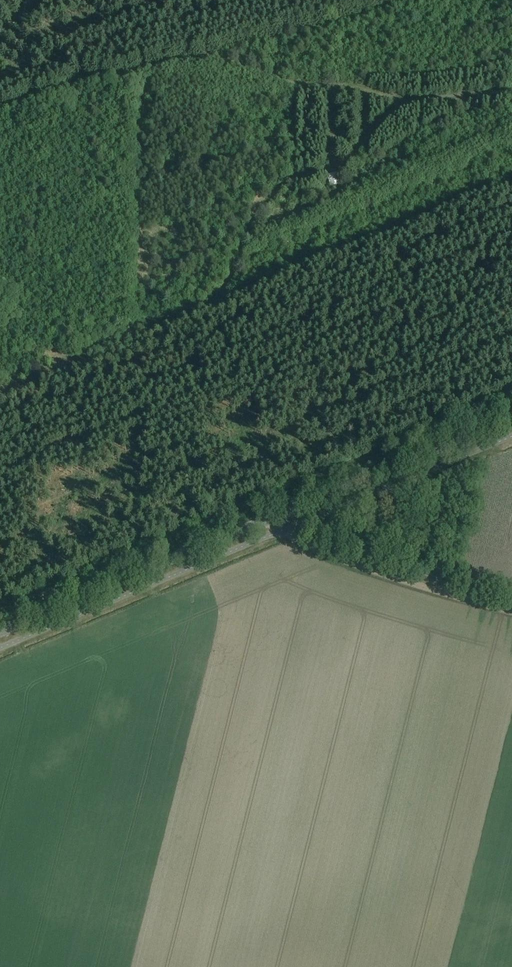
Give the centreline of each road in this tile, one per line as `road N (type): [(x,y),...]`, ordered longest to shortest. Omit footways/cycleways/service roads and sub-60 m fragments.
road 1 (tertiary): [(0,632),(511,418)]
road 2 (track): [(88,84),(199,54),(280,78),(407,99),(332,167)]
road 3 (track): [(332,167),(293,178),(257,211),(218,298),(69,361),(34,337),(0,328)]
road 4 (track): [(274,518),(294,539),(511,611)]
road 5 (track): [(0,108),(88,84),(25,39)]

